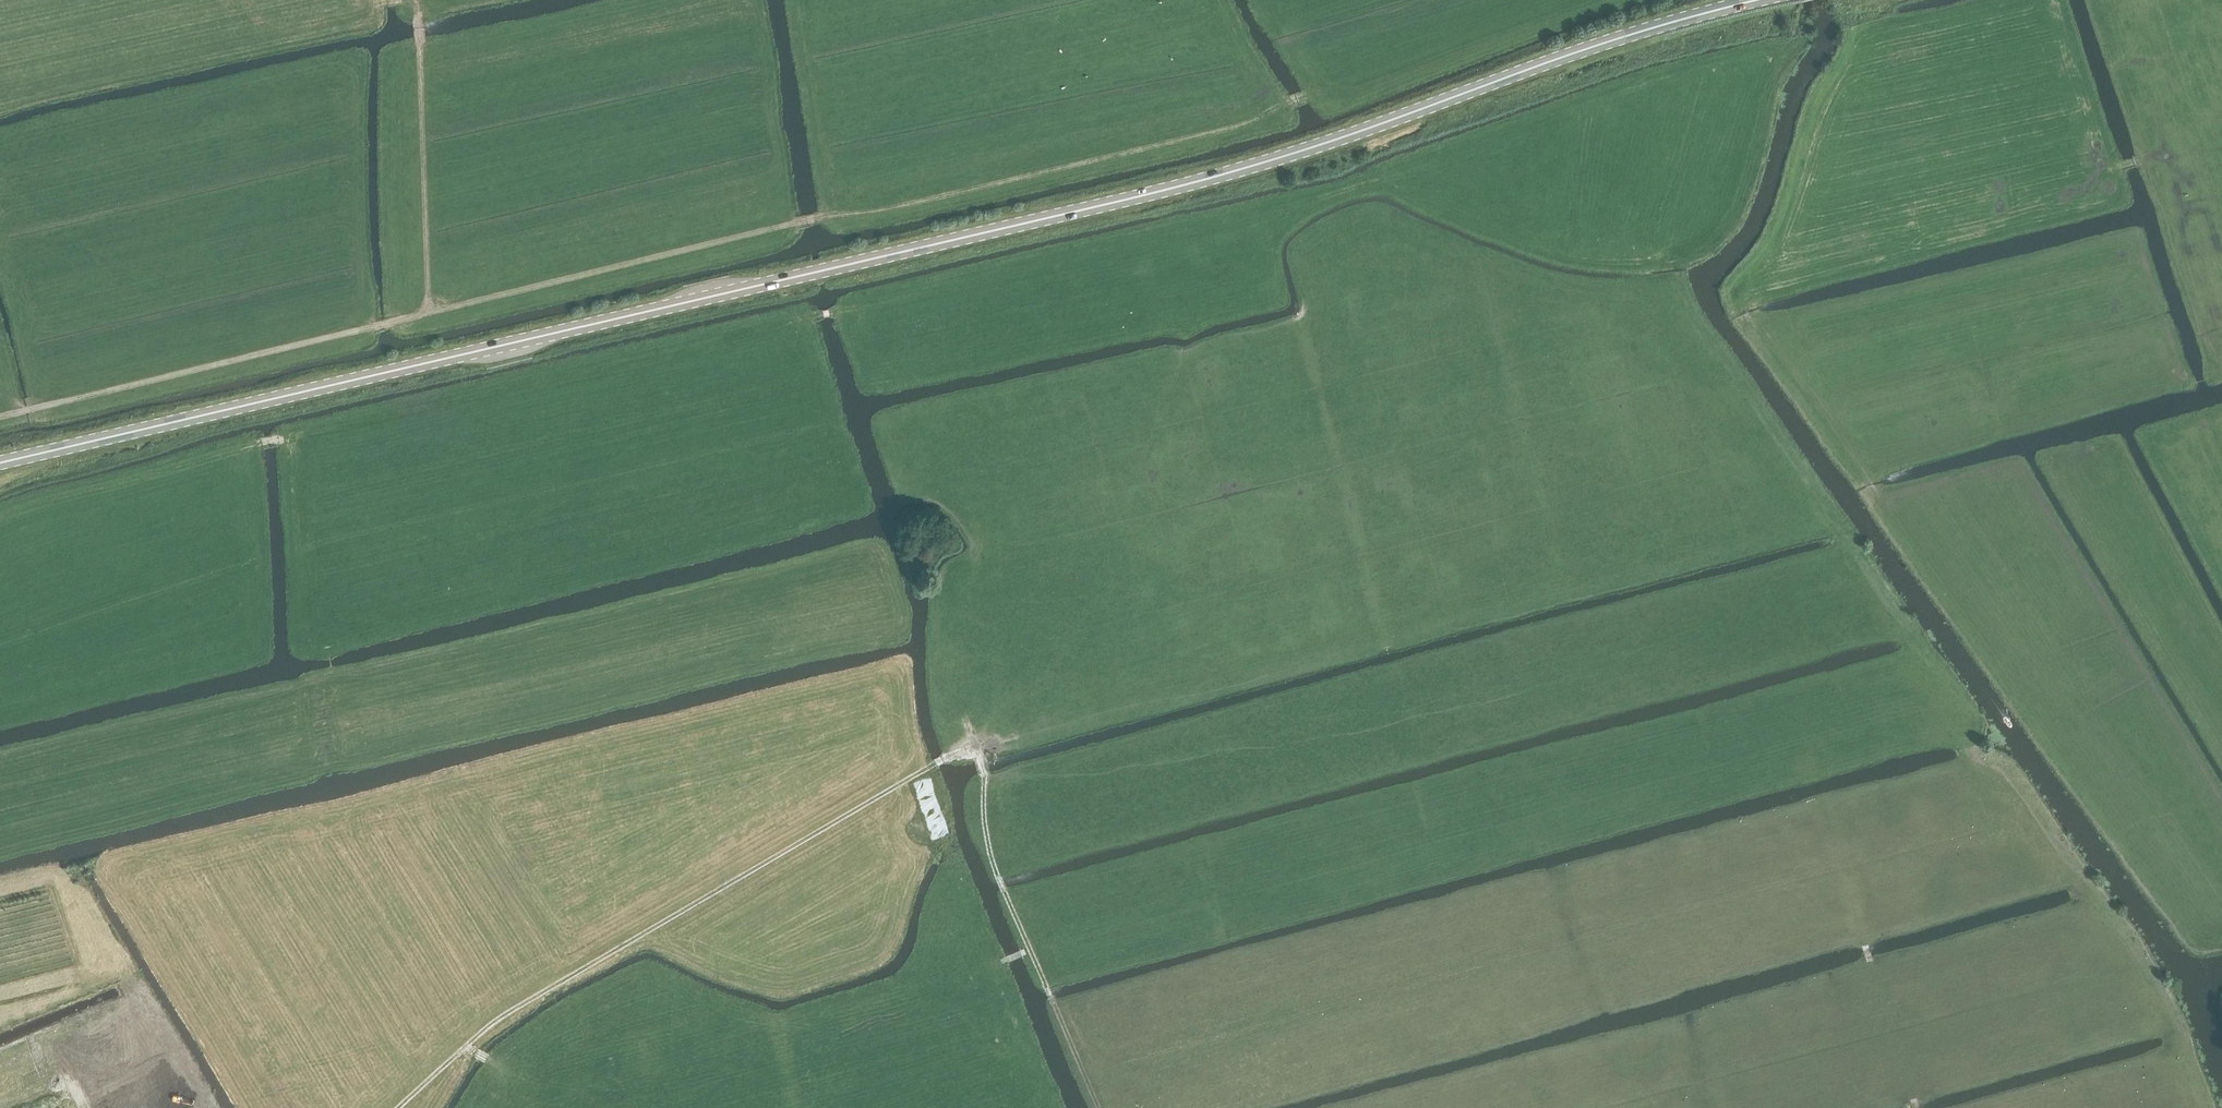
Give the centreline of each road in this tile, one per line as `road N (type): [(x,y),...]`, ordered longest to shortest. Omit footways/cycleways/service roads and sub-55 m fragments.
road 1 (secondary): [(0,463),(1315,149),(1537,68),(1765,0)]
road 2 (track): [(1608,0),(1346,95),(1296,102),(1262,122),(456,308),(429,304),(0,415)]
road 3 (track): [(396,1107),(509,1011),(965,751),(981,758),(993,863),(1101,1107)]
road 4 (track): [(429,304),(418,0)]
road 5 (track): [(1917,1107),(1859,921)]
road 6 (track): [(1762,114),(1781,57),(1797,40),(1801,0)]

